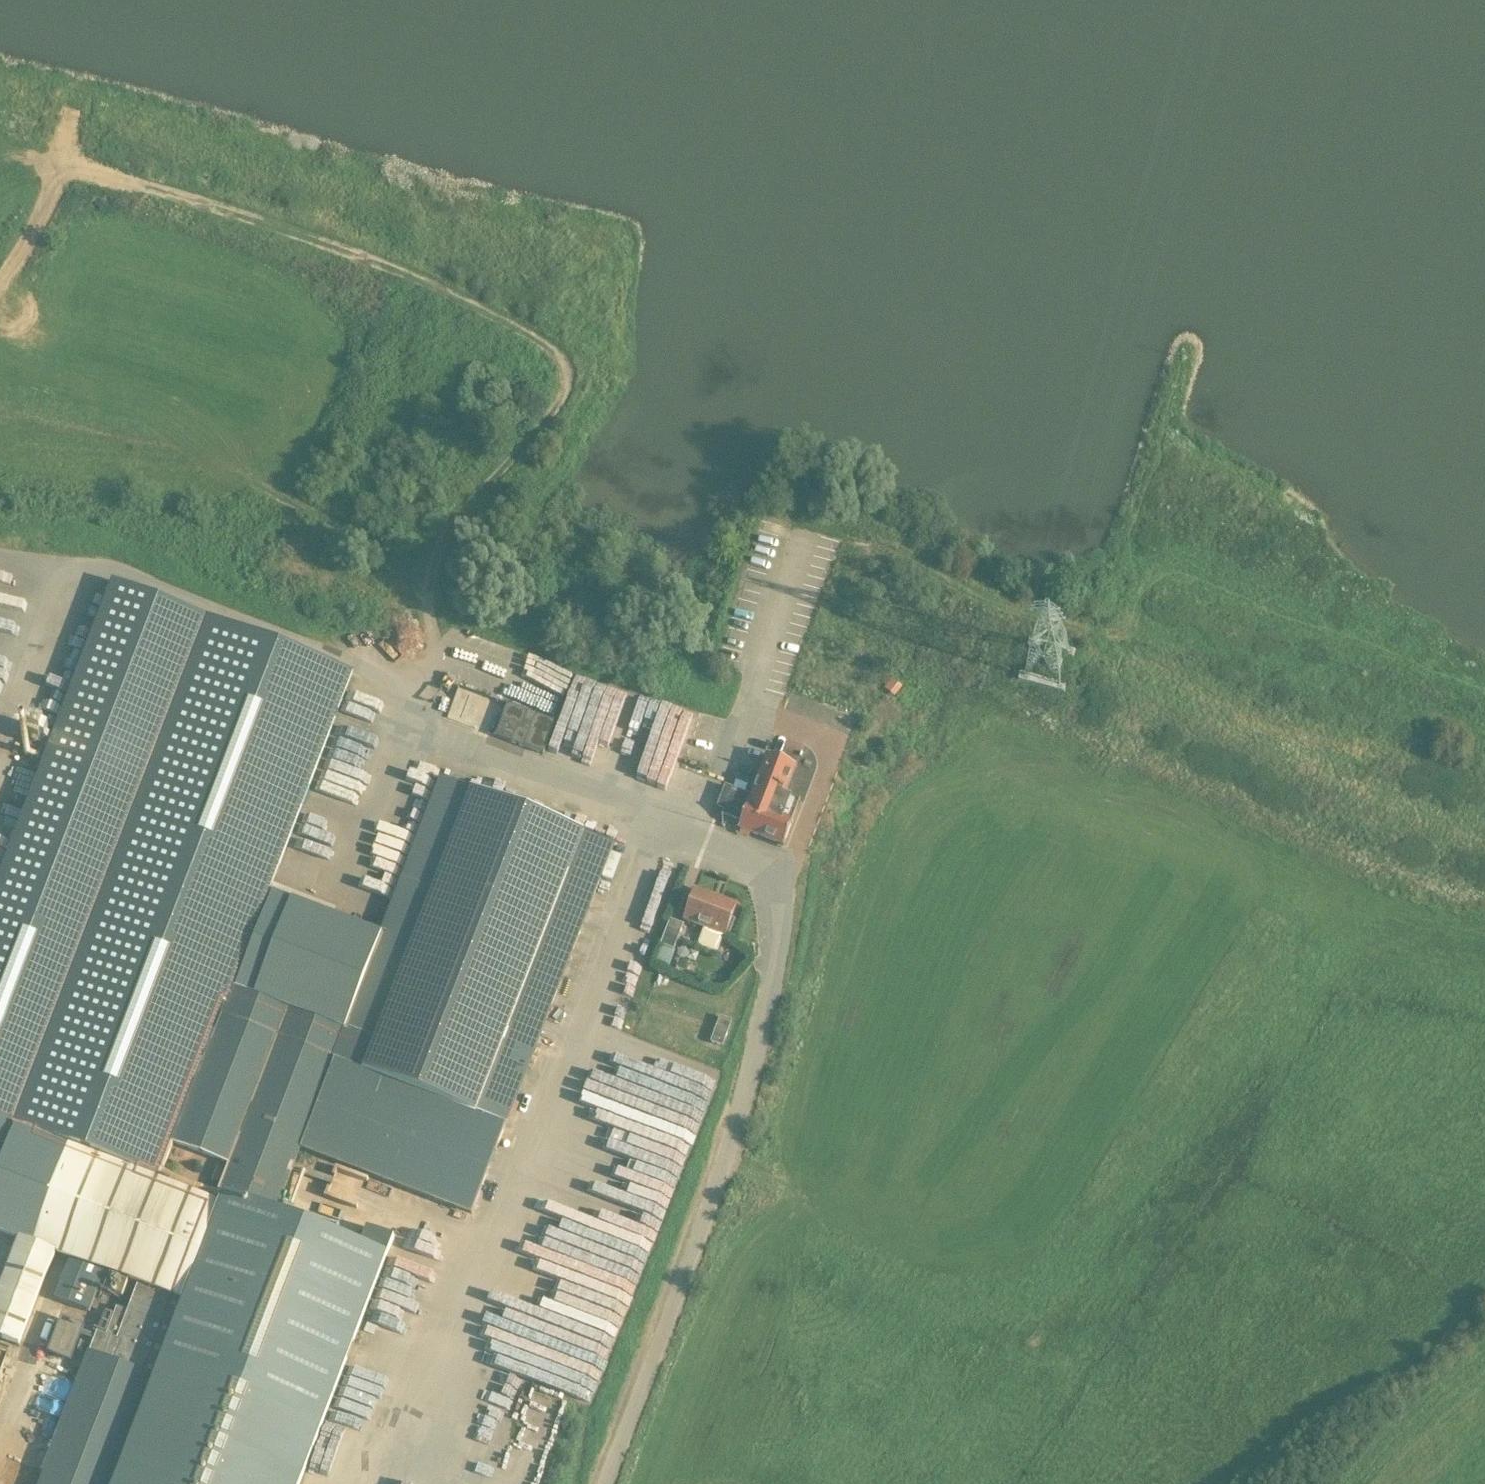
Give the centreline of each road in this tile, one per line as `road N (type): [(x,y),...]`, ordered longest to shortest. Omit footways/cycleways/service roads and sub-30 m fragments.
road 1 (unclassified): [(599,1483),(736,1117),(768,983),(771,925)]

